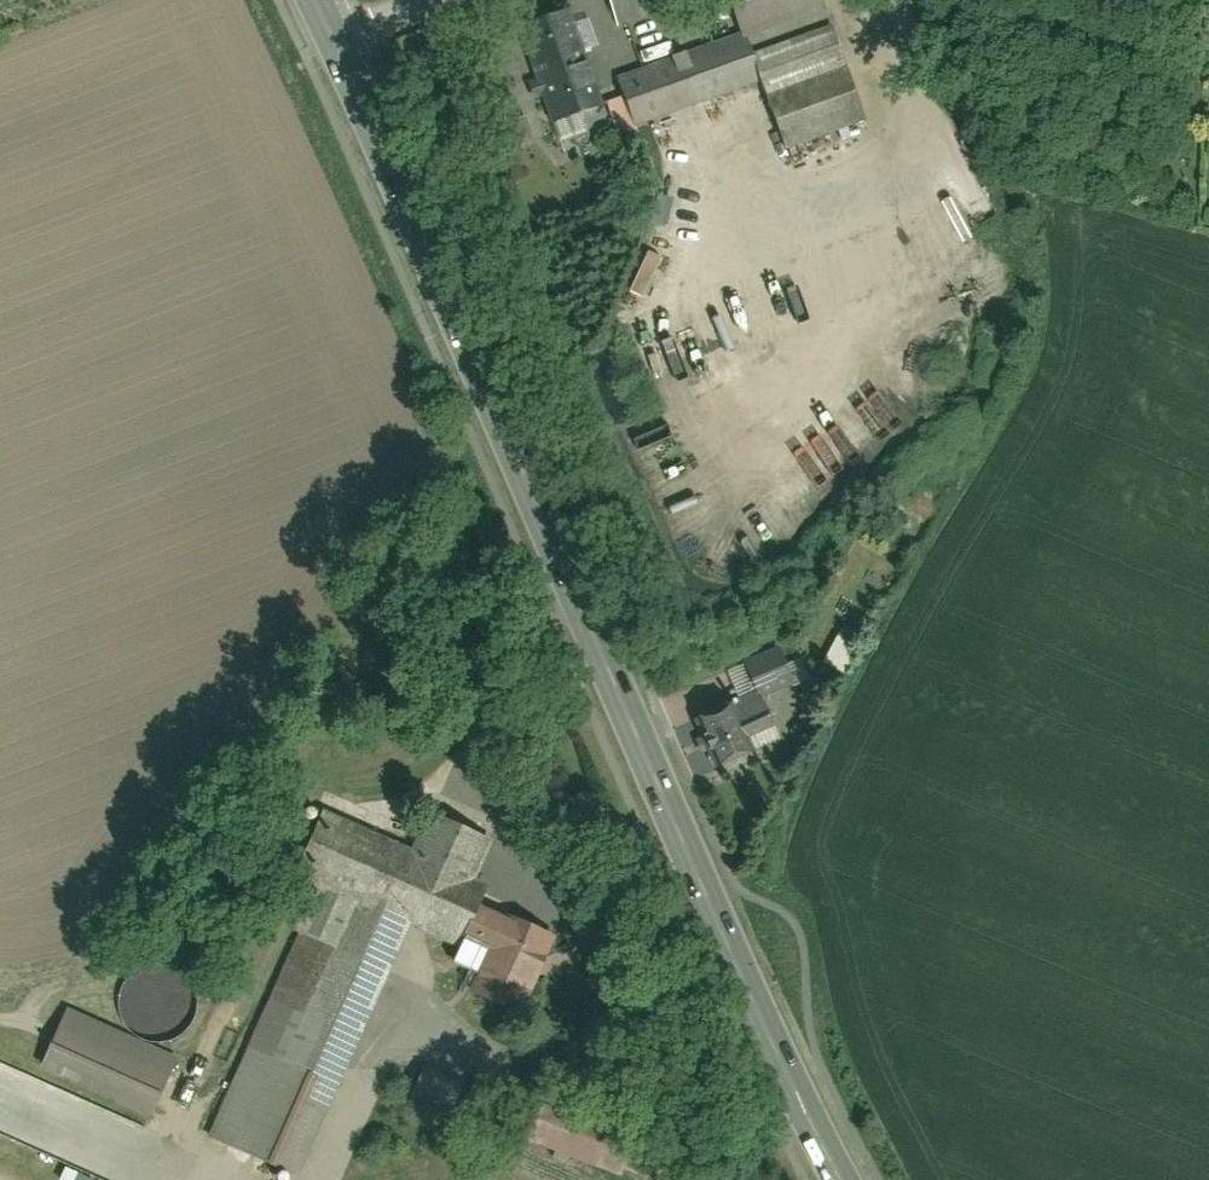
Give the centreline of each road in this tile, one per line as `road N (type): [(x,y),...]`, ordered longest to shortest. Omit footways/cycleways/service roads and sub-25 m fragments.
road 1 (secondary): [(334,38),(779,1071),(839,1179)]

